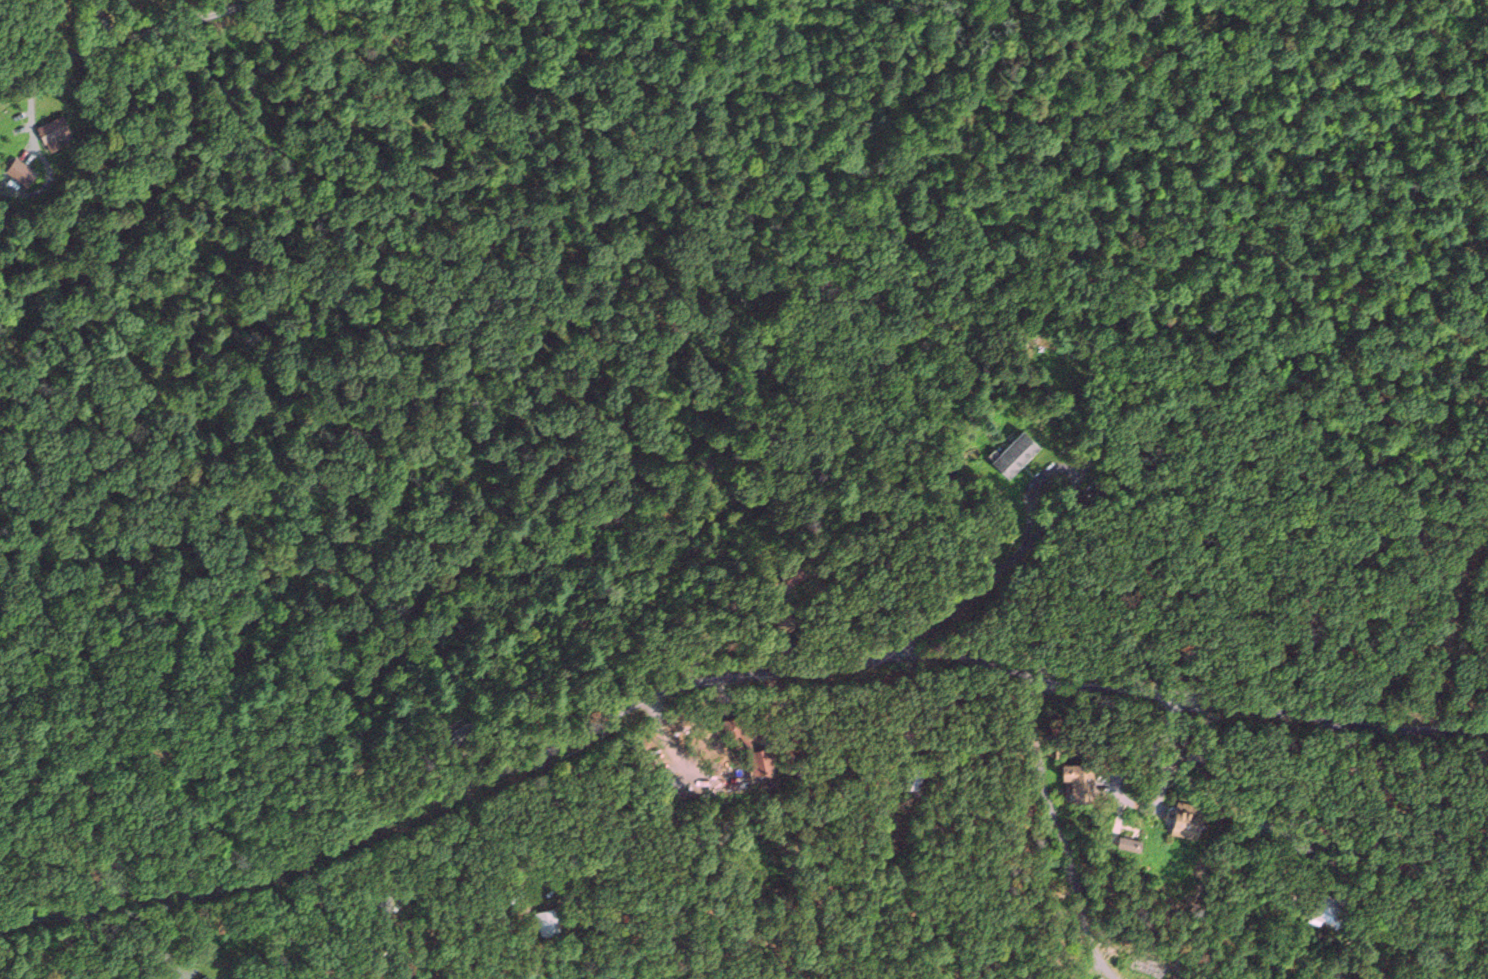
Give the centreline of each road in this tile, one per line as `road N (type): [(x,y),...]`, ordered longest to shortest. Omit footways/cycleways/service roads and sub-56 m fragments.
road 1 (residential): [(0,919),(134,908),(205,888),(543,749),(642,695),(705,680),(943,653),(1069,687),(1353,725),(1487,727)]
road 2 (residential): [(255,0),(0,75)]
road 3 (residential): [(1327,720),(1322,766),(1279,824),(1319,869)]
road 4 (residential): [(205,888),(209,833),(181,802),(163,764)]

